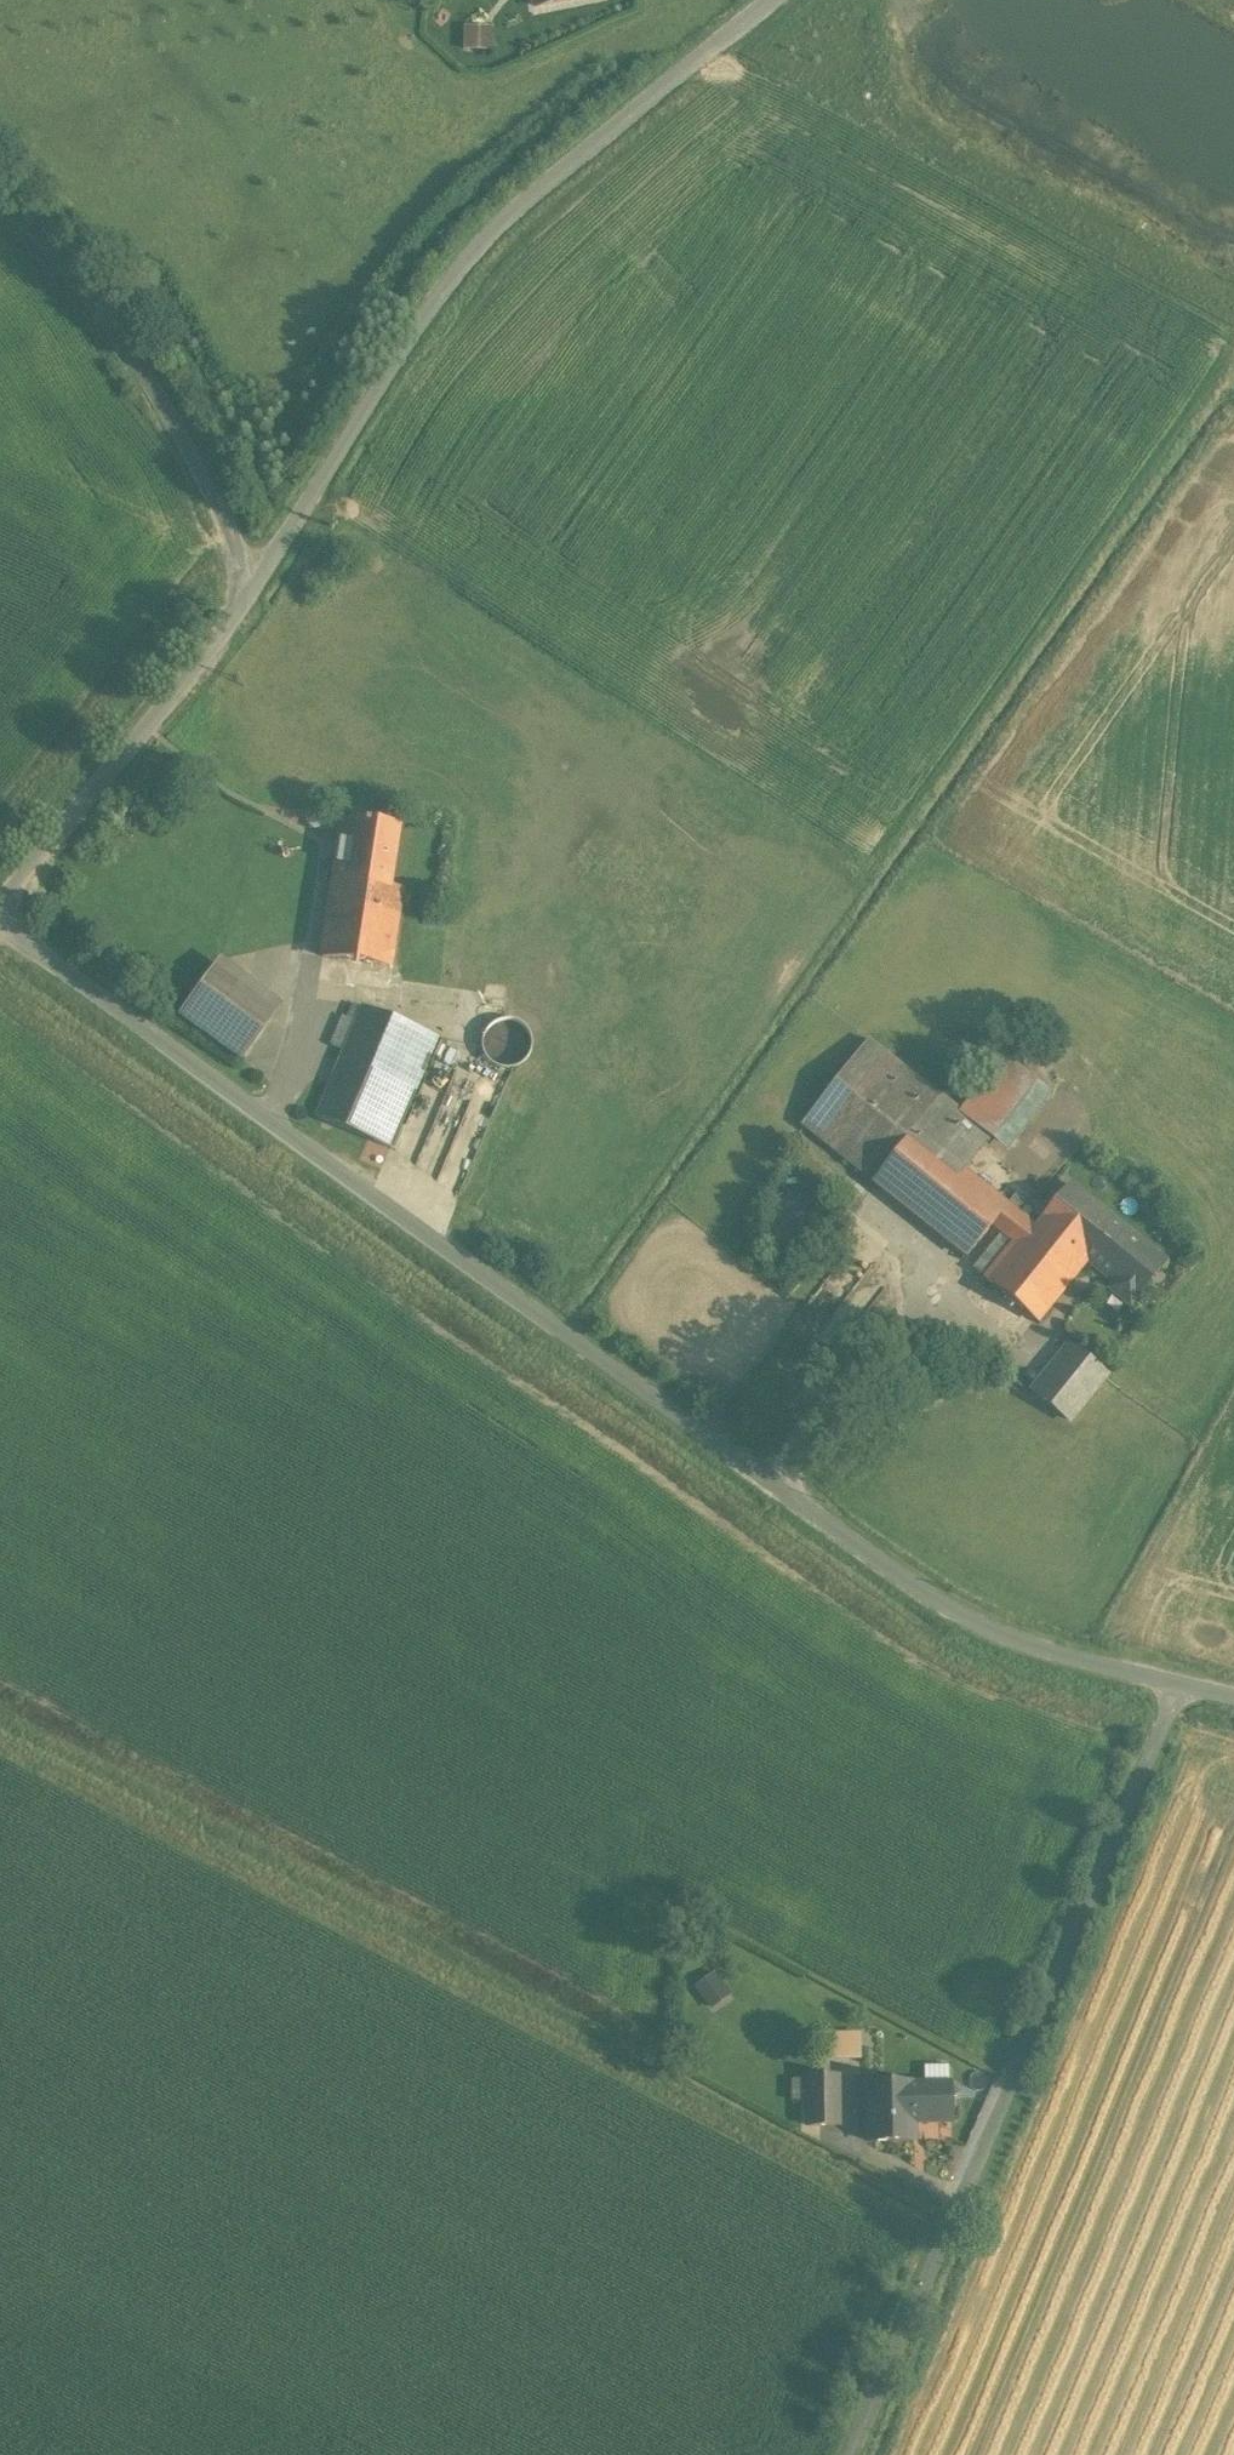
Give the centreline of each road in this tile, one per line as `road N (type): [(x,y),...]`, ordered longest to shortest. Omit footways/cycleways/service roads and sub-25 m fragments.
road 1 (unclassified): [(1172,1688),(1013,1632),(896,1571),(0,926)]
road 2 (unclassified): [(853,2454),(1172,1688)]
road 3 (unclassified): [(246,597),(453,273),(560,171),(767,0)]
road 4 (unclassified): [(246,597),(227,525),(129,348),(0,196)]
road 5 (unclassified): [(0,904),(246,597)]

